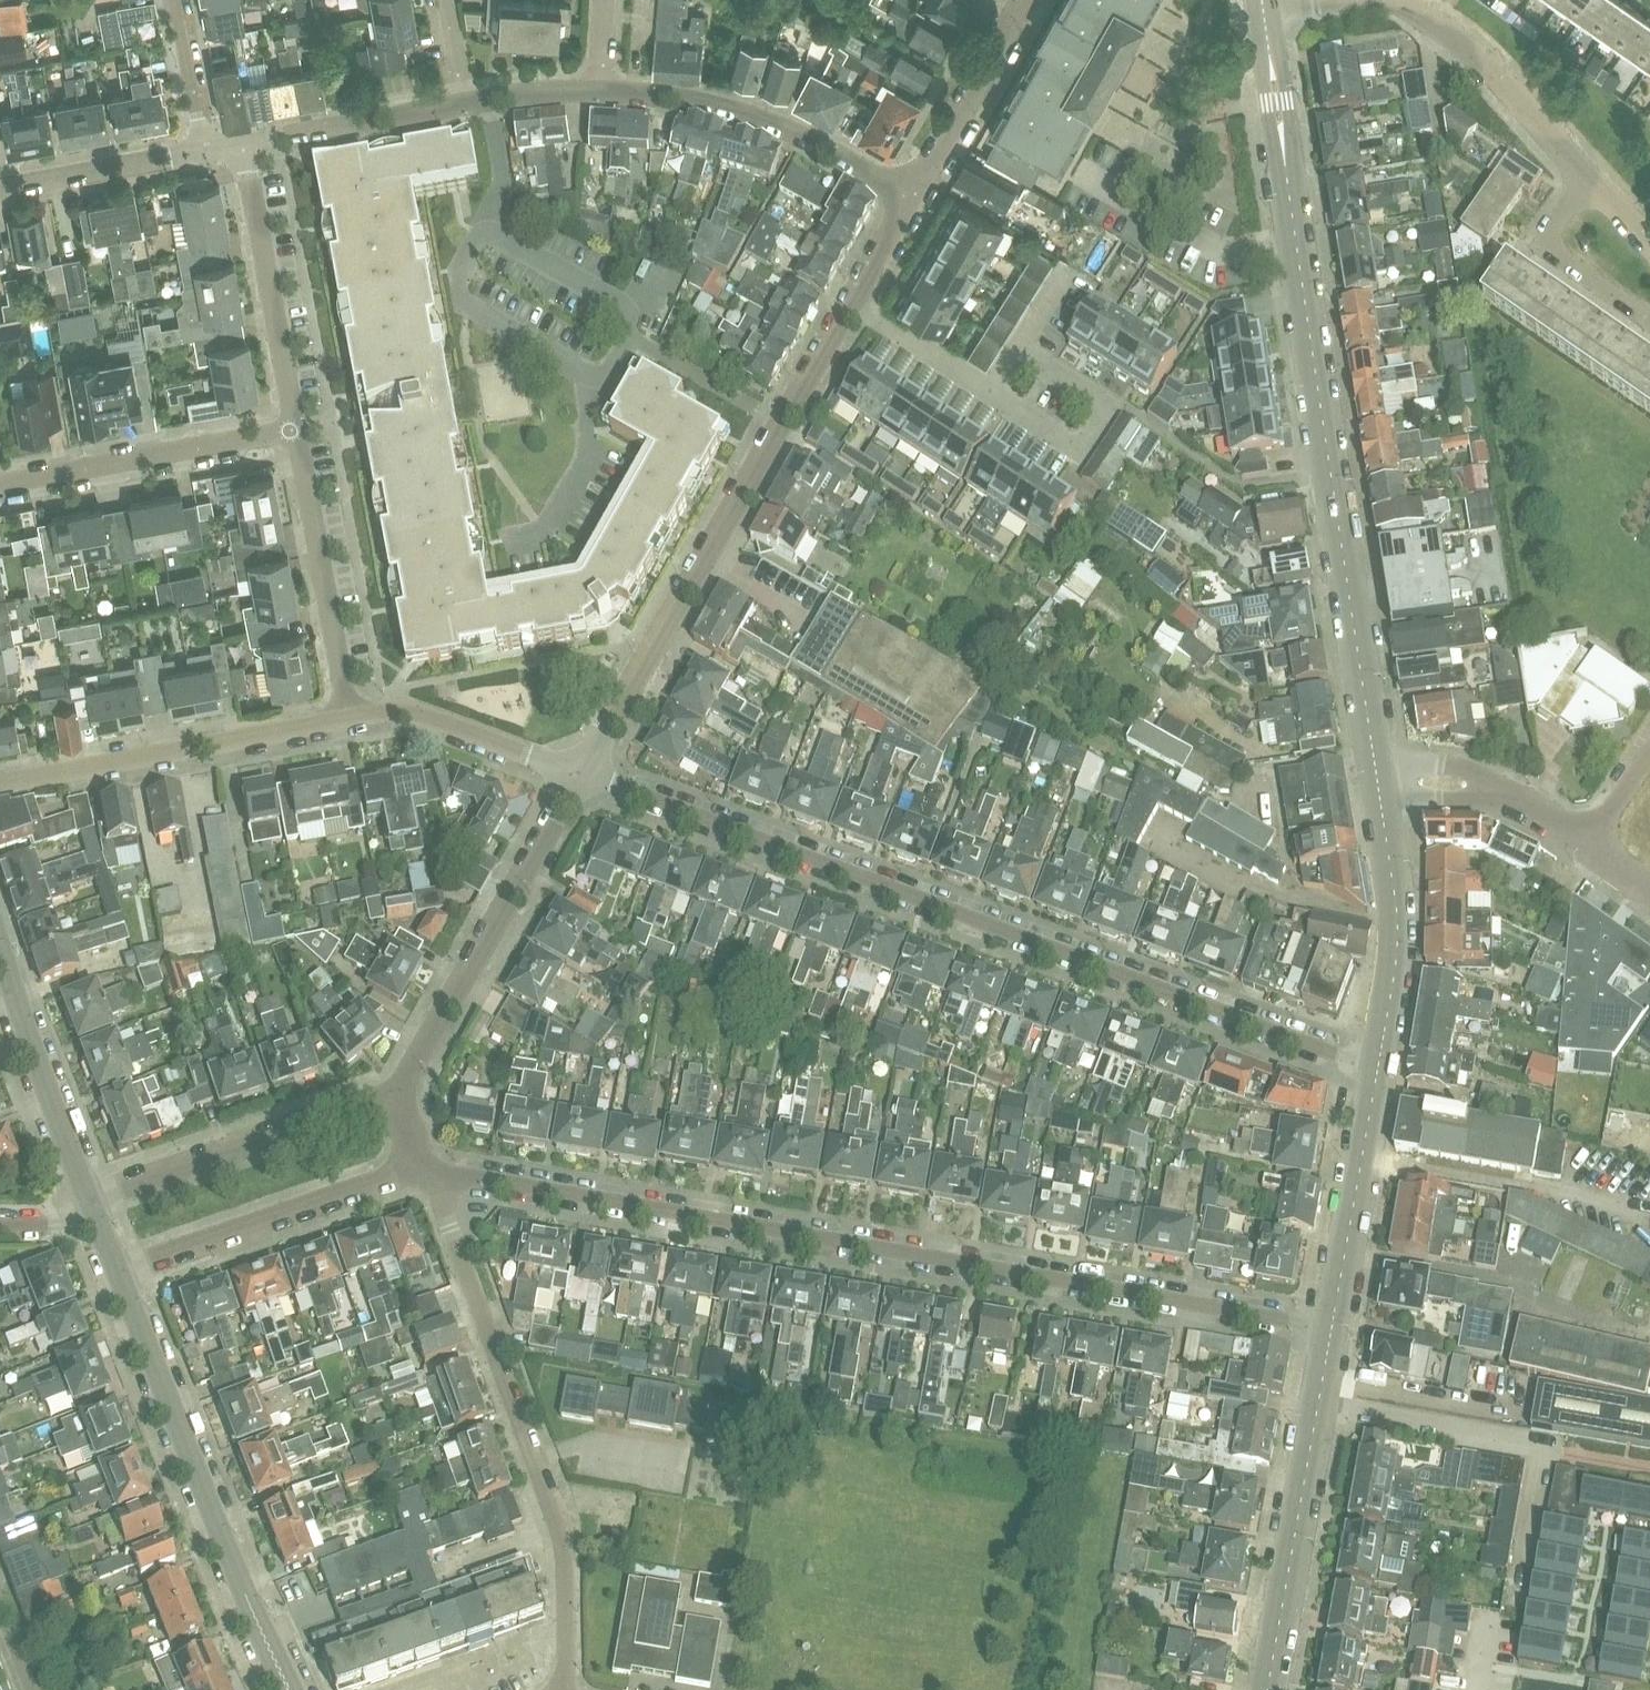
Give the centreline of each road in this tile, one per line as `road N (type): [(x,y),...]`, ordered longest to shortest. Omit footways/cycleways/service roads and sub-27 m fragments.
road 1 (residential): [(427,1169),(1326,1335)]
road 2 (residential): [(1381,1068),(587,775)]
road 3 (unclassified): [(1376,766),(1263,12)]
road 4 (residential): [(563,1689),(565,1548),(427,1169)]
road 5 (residential): [(587,775),(854,301)]
road 6 (unclassified): [(289,1689),(119,1272)]
road 7 (residential): [(400,1092),(587,775)]
road 8 (unclassified): [(1267,1689),(1326,1335)]
road 9 (residential): [(0,782),(348,718)]
road 10 (residential): [(595,92),(750,116),(914,194)]
road 11 (residential): [(400,1092),(363,1097),(89,1198)]
road 12 (residential): [(119,1272),(427,1169)]
road 13 (unclassified): [(1381,1068),(1396,904),(1376,766)]
road 14 (residential): [(0,485),(290,432)]
road 15 (residential): [(290,432),(244,142)]
road 16 (residential): [(348,718),(290,432)]
road 17 (unclassified): [(89,1198),(0,931)]
road 18 (residential): [(993,388),(1091,448),(1118,406),(1019,345)]
road 19 (unclassified): [(1326,1335),(1381,1068)]
road 20 (unclassified): [(1390,0),(1465,44),(1588,169)]
road 21 (residential): [(348,718),(404,713),(587,775)]
road 22 (residential): [(487,229),(457,284),(471,307),(609,383)]
road 23 (residential): [(609,383),(635,325),(618,302),(487,229)]
road 24 (residential): [(1592,844),(1488,789),(1376,766)]
road 25 (residential): [(914,194),(1027,0)]
road 26 (residential): [(244,142),(465,103)]
road 27 (residential): [(0,191),(205,150)]
road 28 (unclassified): [(1649,325),(1563,254),(1562,219),(1588,169)]
road 29 (residential): [(609,383),(585,442),(589,466),(546,525),(514,534)]
road 30 (residential): [(854,301),(993,388)]
road 31 (residential): [(205,150),(177,0)]
road 32 (residential): [(489,98),(505,193),(487,229)]
road 33 (residential): [(854,301),(914,194)]

